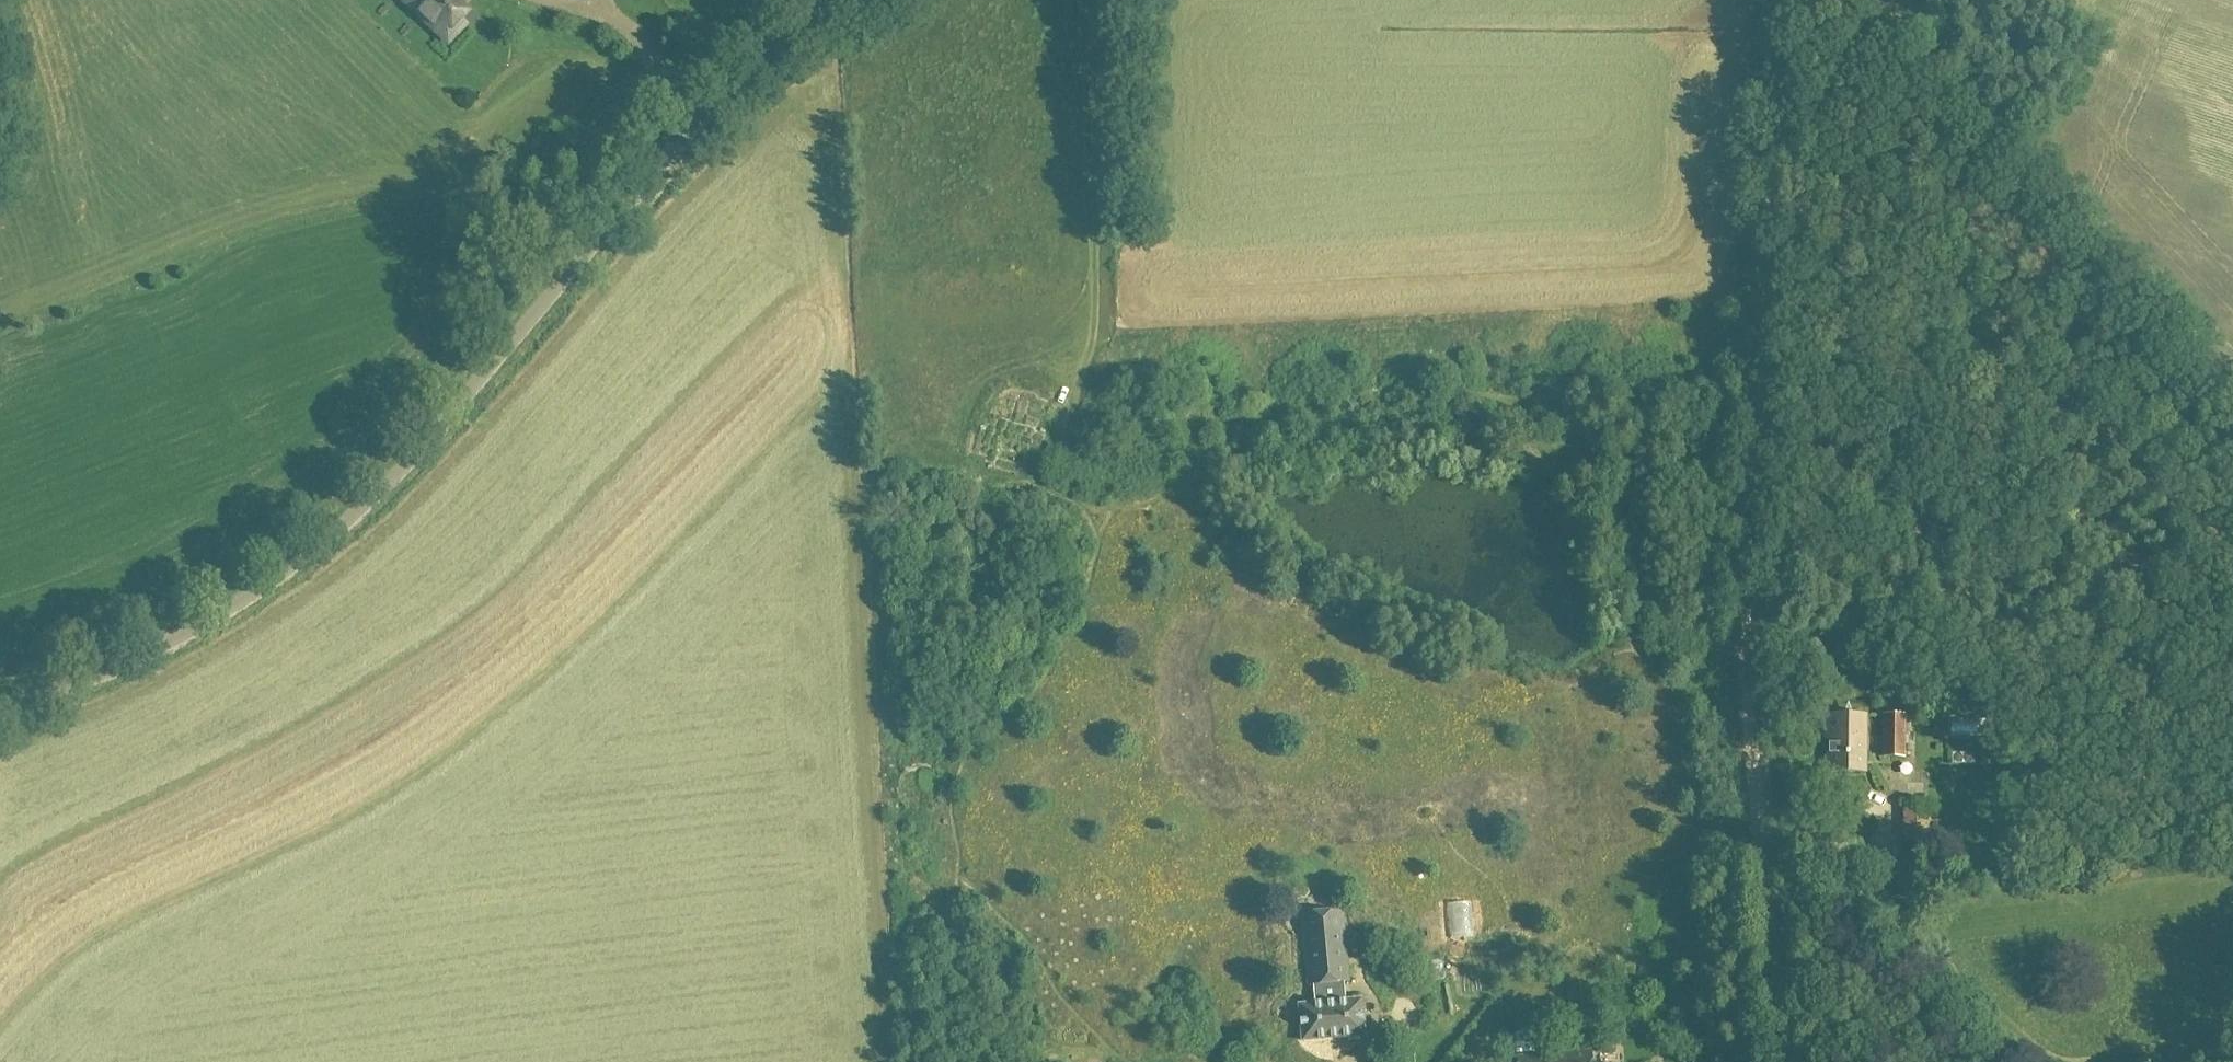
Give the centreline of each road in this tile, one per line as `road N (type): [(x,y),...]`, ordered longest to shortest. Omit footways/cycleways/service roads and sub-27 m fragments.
road 1 (unclassified): [(0,705),(195,628),(311,550),(428,438),(716,100),(825,0)]
road 2 (track): [(1782,1061),(1746,629),(1769,0)]

